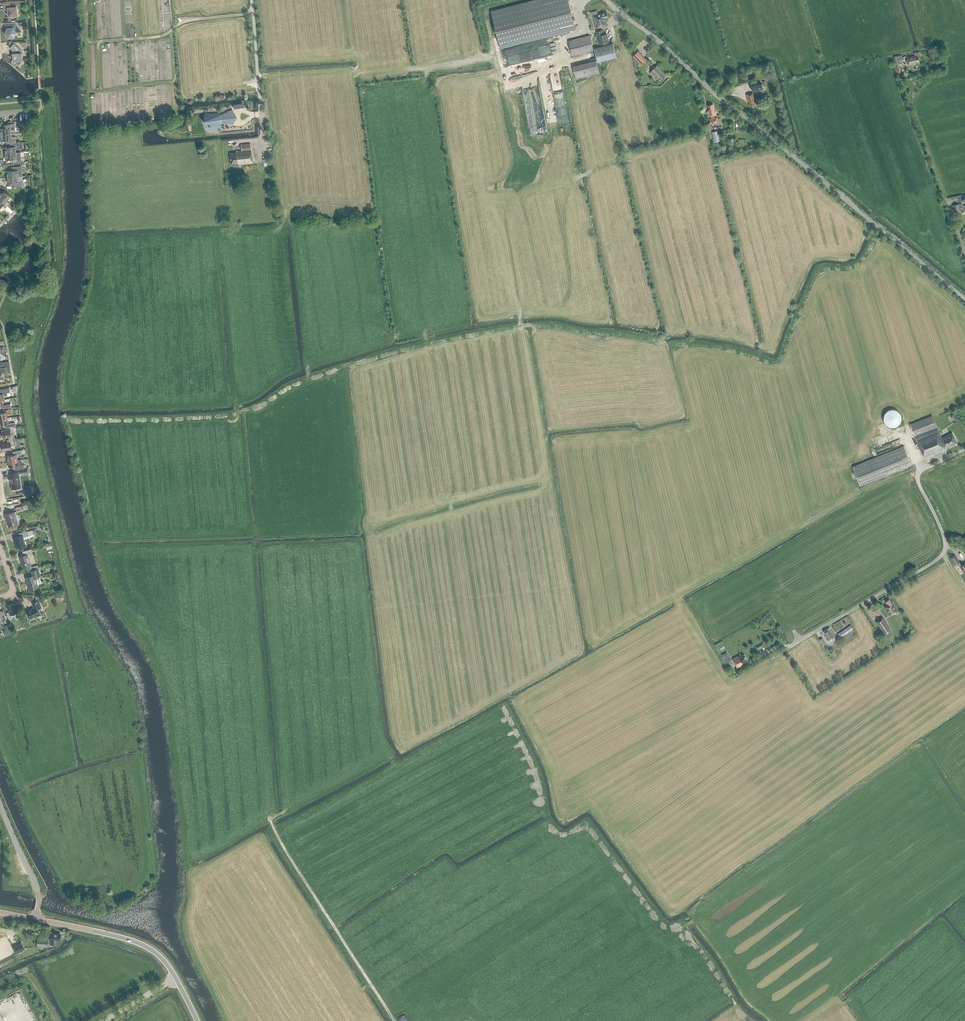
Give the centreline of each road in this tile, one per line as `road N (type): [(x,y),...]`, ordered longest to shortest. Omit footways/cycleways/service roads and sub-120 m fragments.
road 1 (unclassified): [(964,299),(608,0)]
road 2 (unclassified): [(786,650),(941,556),(944,537),(918,474),(964,449)]
road 3 (track): [(394,1020),(273,827)]
road 4 (secondary): [(197,1020),(171,971),(148,948),(36,919)]
road 5 (tertiary): [(36,919),(37,889),(0,805)]

